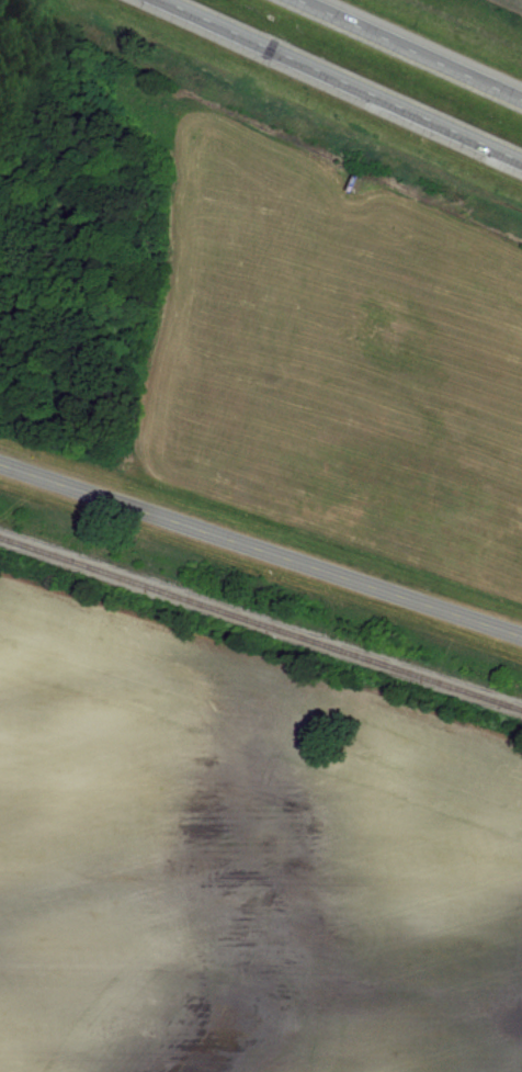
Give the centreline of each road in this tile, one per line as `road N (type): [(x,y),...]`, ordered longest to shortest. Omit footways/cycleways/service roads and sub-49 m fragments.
road 1 (secondary): [(521,634),(0,462)]
road 2 (trunk): [(167,0),(521,159)]
road 3 (trunk): [(521,97),(305,0)]

